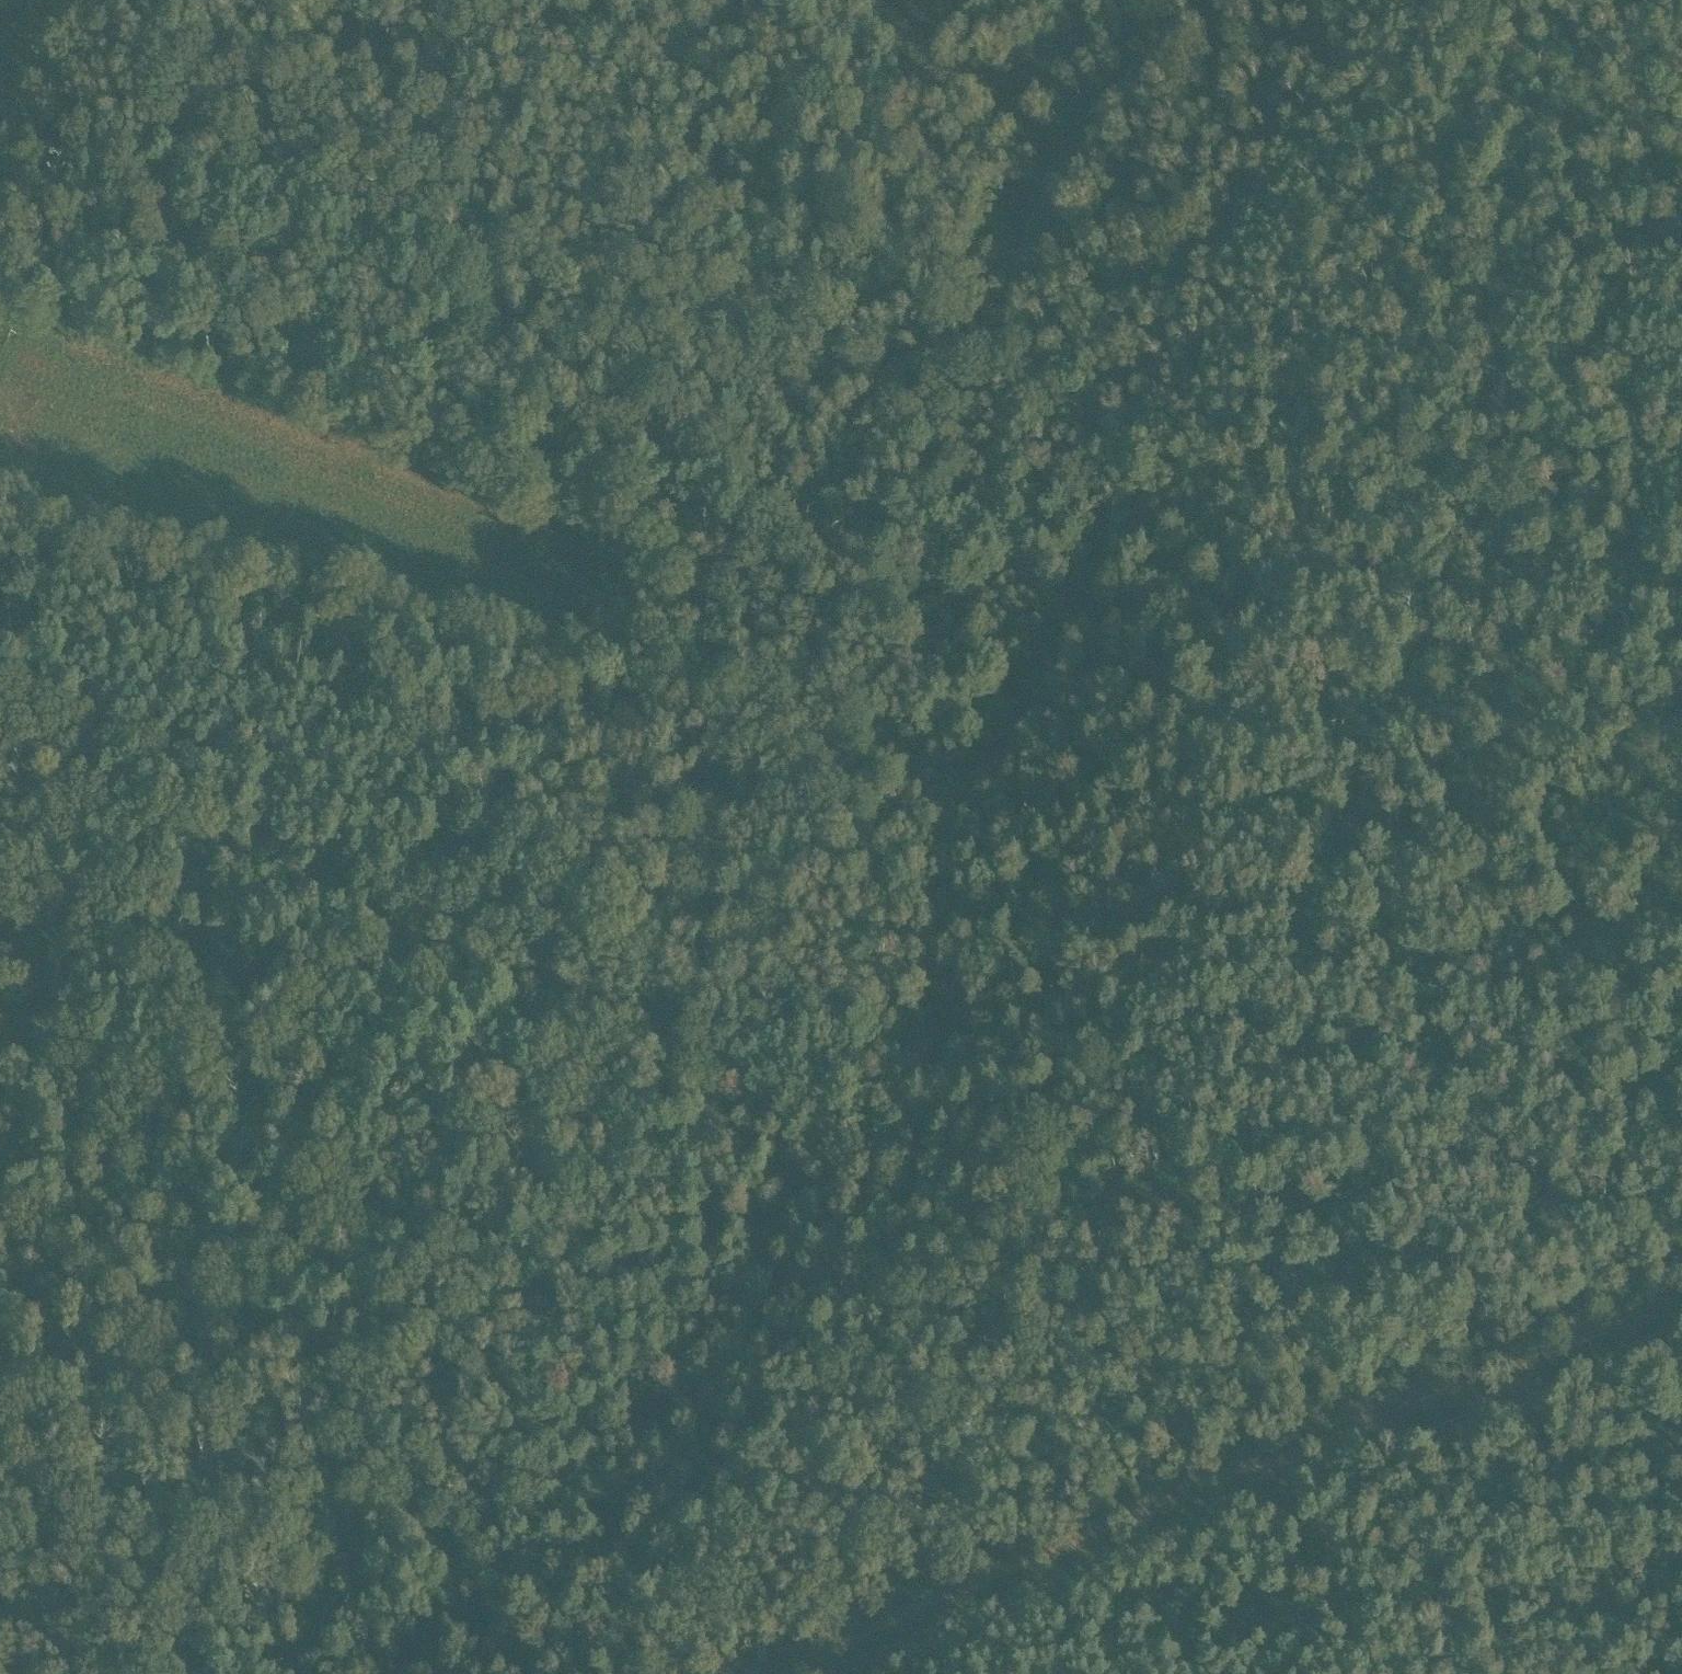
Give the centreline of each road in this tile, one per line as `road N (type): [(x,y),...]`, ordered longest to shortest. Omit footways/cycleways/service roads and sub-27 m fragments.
road 1 (track): [(1230,1525),(1148,1356),(1132,1267),(1136,1224),(1184,1157),(1205,1100),(1227,981),(1236,839),(1344,555),(1391,463),(1406,390),(1405,329),(1444,242),(1463,136),(1461,81),(1491,0)]
road 2 (track): [(687,1673),(713,1612),(784,1547),(883,1398),(933,1382),(947,1365),(1015,1330),(1047,1262),(1057,1162),(1136,1055),(1133,1009),(1162,914),(1187,879),(1241,731),(1290,652),(1312,536),(1307,475),(1315,382)]
road 3 (track): [(1681,1341),(869,1673)]
road 4 (track): [(713,1612),(734,1544),(890,1315),(954,1232),(1057,1162)]
road 5 (track): [(1315,382),(1342,279),(1442,0)]
road 6 (track): [(92,0),(0,238)]

